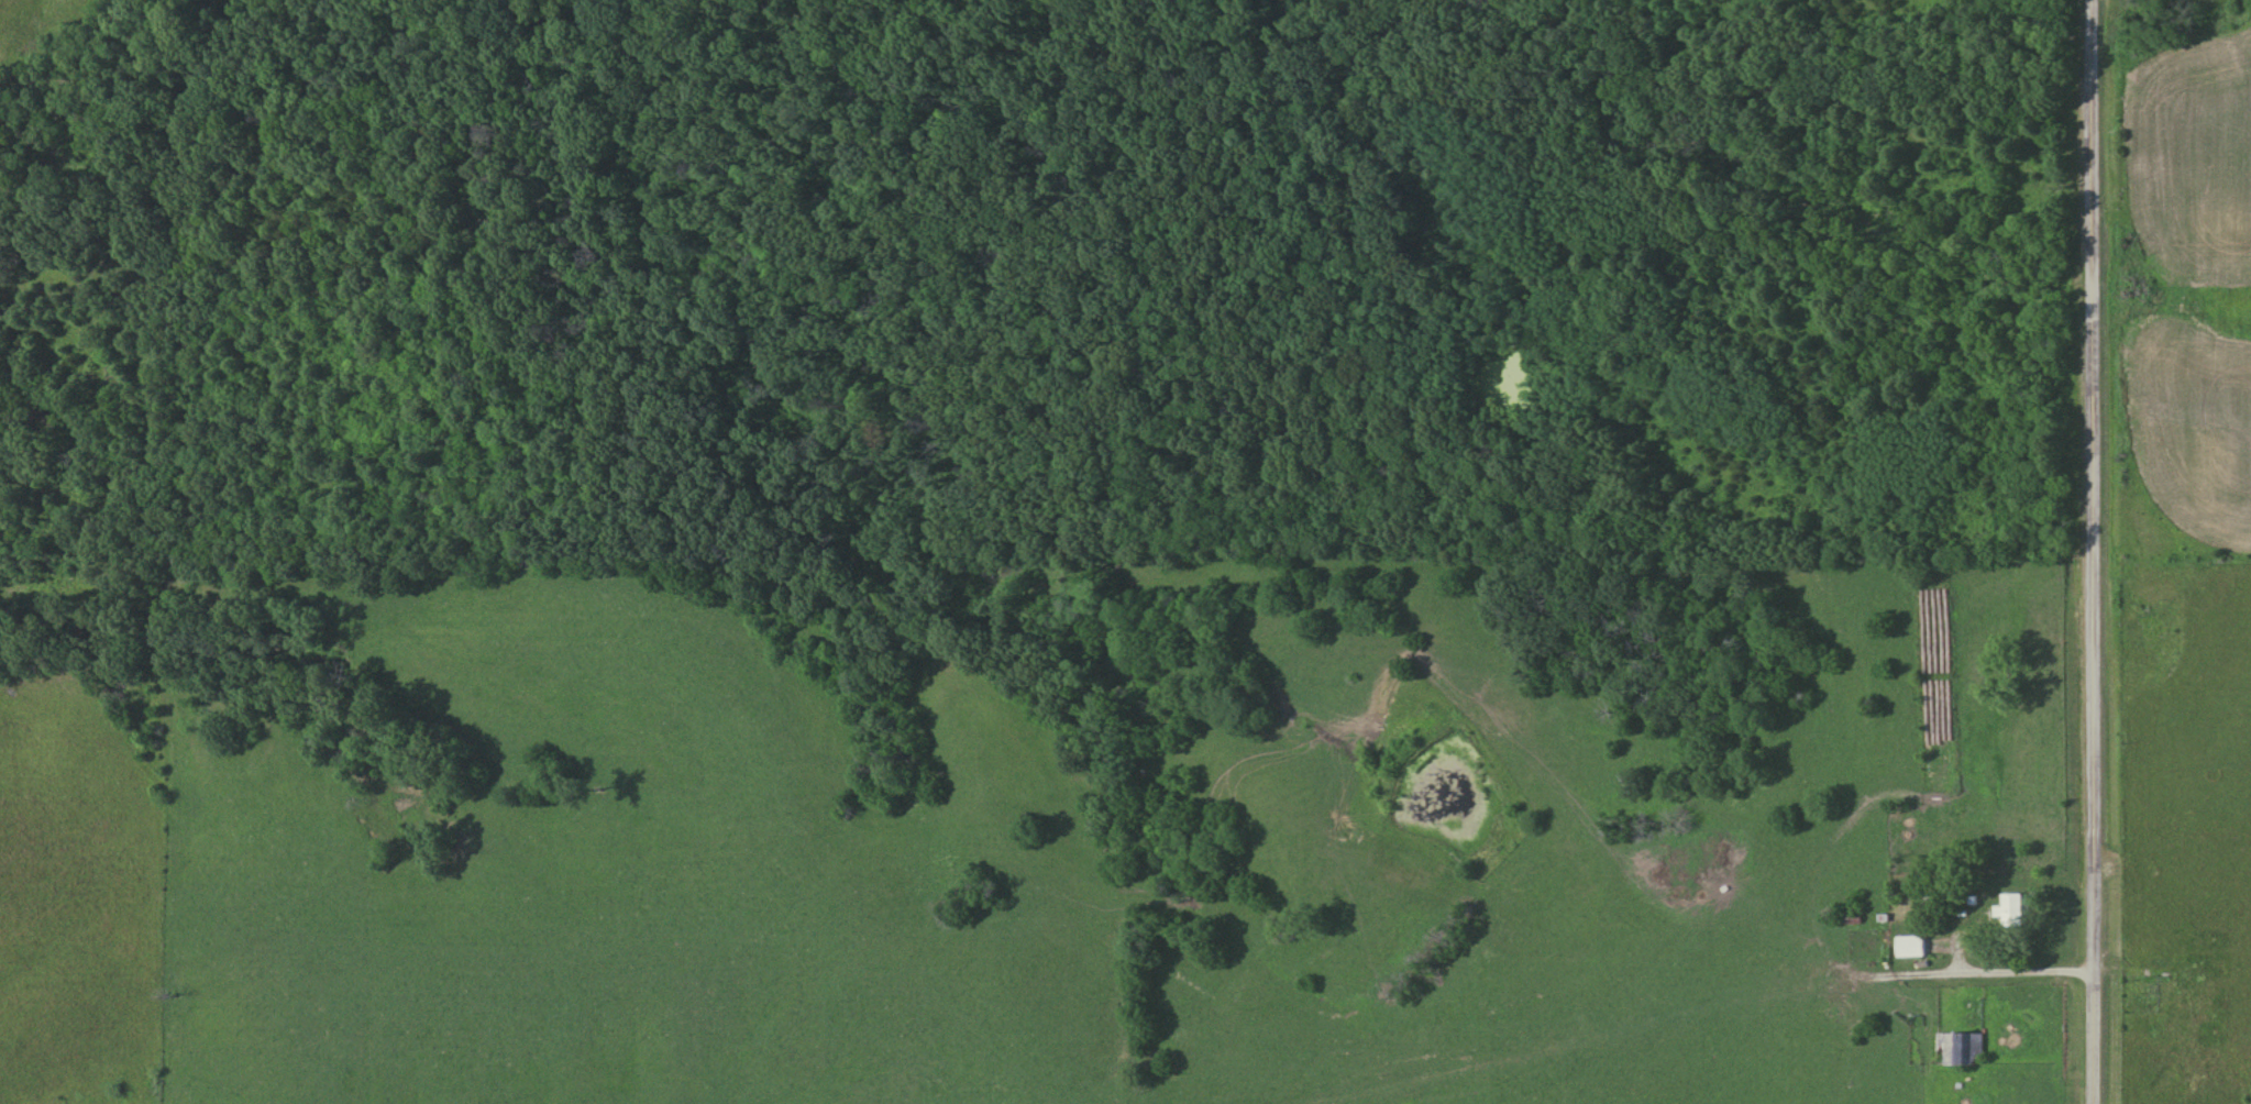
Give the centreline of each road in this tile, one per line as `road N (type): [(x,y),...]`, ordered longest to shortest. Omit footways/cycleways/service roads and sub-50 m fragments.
road 1 (tertiary): [(2089,1103),(2089,0)]

